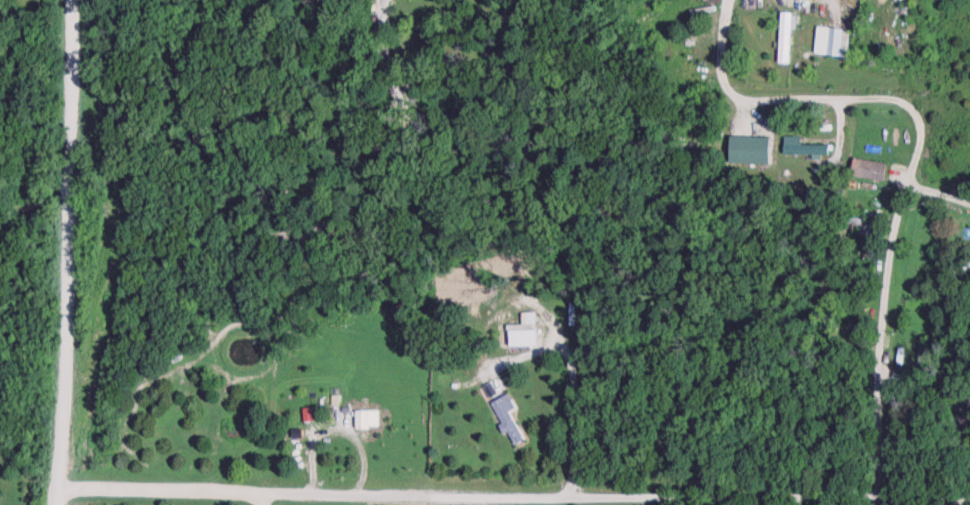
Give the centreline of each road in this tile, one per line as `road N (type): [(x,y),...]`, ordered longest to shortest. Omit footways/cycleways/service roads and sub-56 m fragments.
road 1 (residential): [(969,496),(259,495),(56,484)]
road 2 (residential): [(879,495),(884,287),(920,128),(893,100),(729,94),(722,72),(727,0)]
road 3 (residential): [(56,504),(72,0)]

